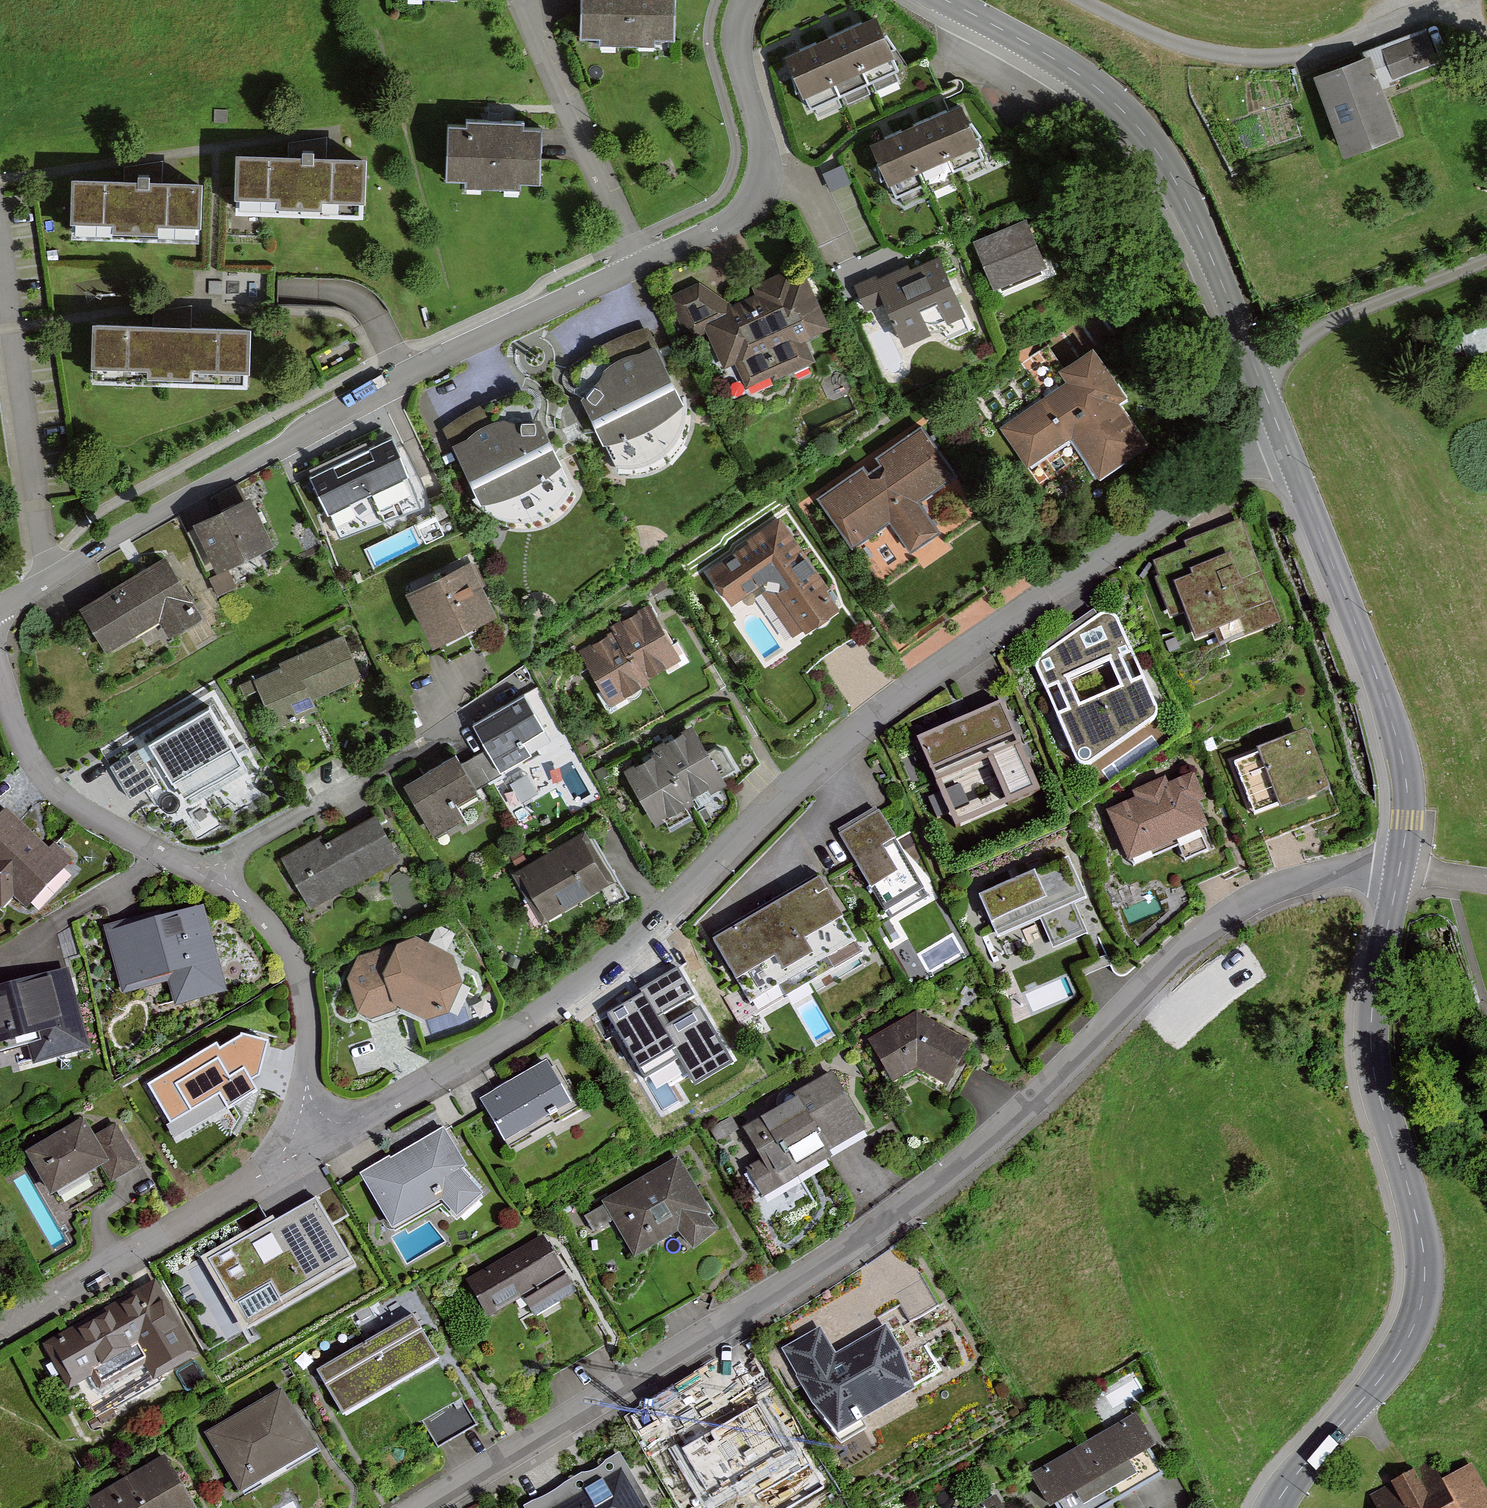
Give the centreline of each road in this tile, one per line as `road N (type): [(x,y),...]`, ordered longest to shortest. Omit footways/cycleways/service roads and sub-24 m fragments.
road 1 (residential): [(1401,868),(1318,875),(1241,904),(1204,929),(984,1143),(888,1218),(417,1507)]
road 2 (residential): [(1282,438),(891,699),(614,957),(535,1016),(325,1139)]
road 3 (residential): [(0,609),(313,425),(637,264)]
road 4 (residential): [(1401,868),(1372,1032),(1423,1241),(1425,1299),(1381,1380),(1306,1457),(1273,1507)]
road 5 (residential): [(950,0),(1099,88),(1153,140),(1201,226),(1282,438)]
road 6 (residential): [(1282,438),(1404,761),(1401,868)]
road 7 (residential): [(325,1139),(0,1326)]
road 8 (track): [(1429,0),(1300,55),(1232,55),(1175,42),(1089,0)]
road 9 (residential): [(637,264),(717,229),(743,212),(758,189),(760,137),(738,46),(746,0)]
road 10 (residential): [(214,875),(76,805),(44,777),(23,746),(0,679)]
road 11 (residential): [(325,1139),(309,1105),(307,1021),(292,950),(271,922),(214,875)]
road 12 (residential): [(214,875),(244,845),(464,715)]
road 13 (residential): [(523,0),(637,264)]

